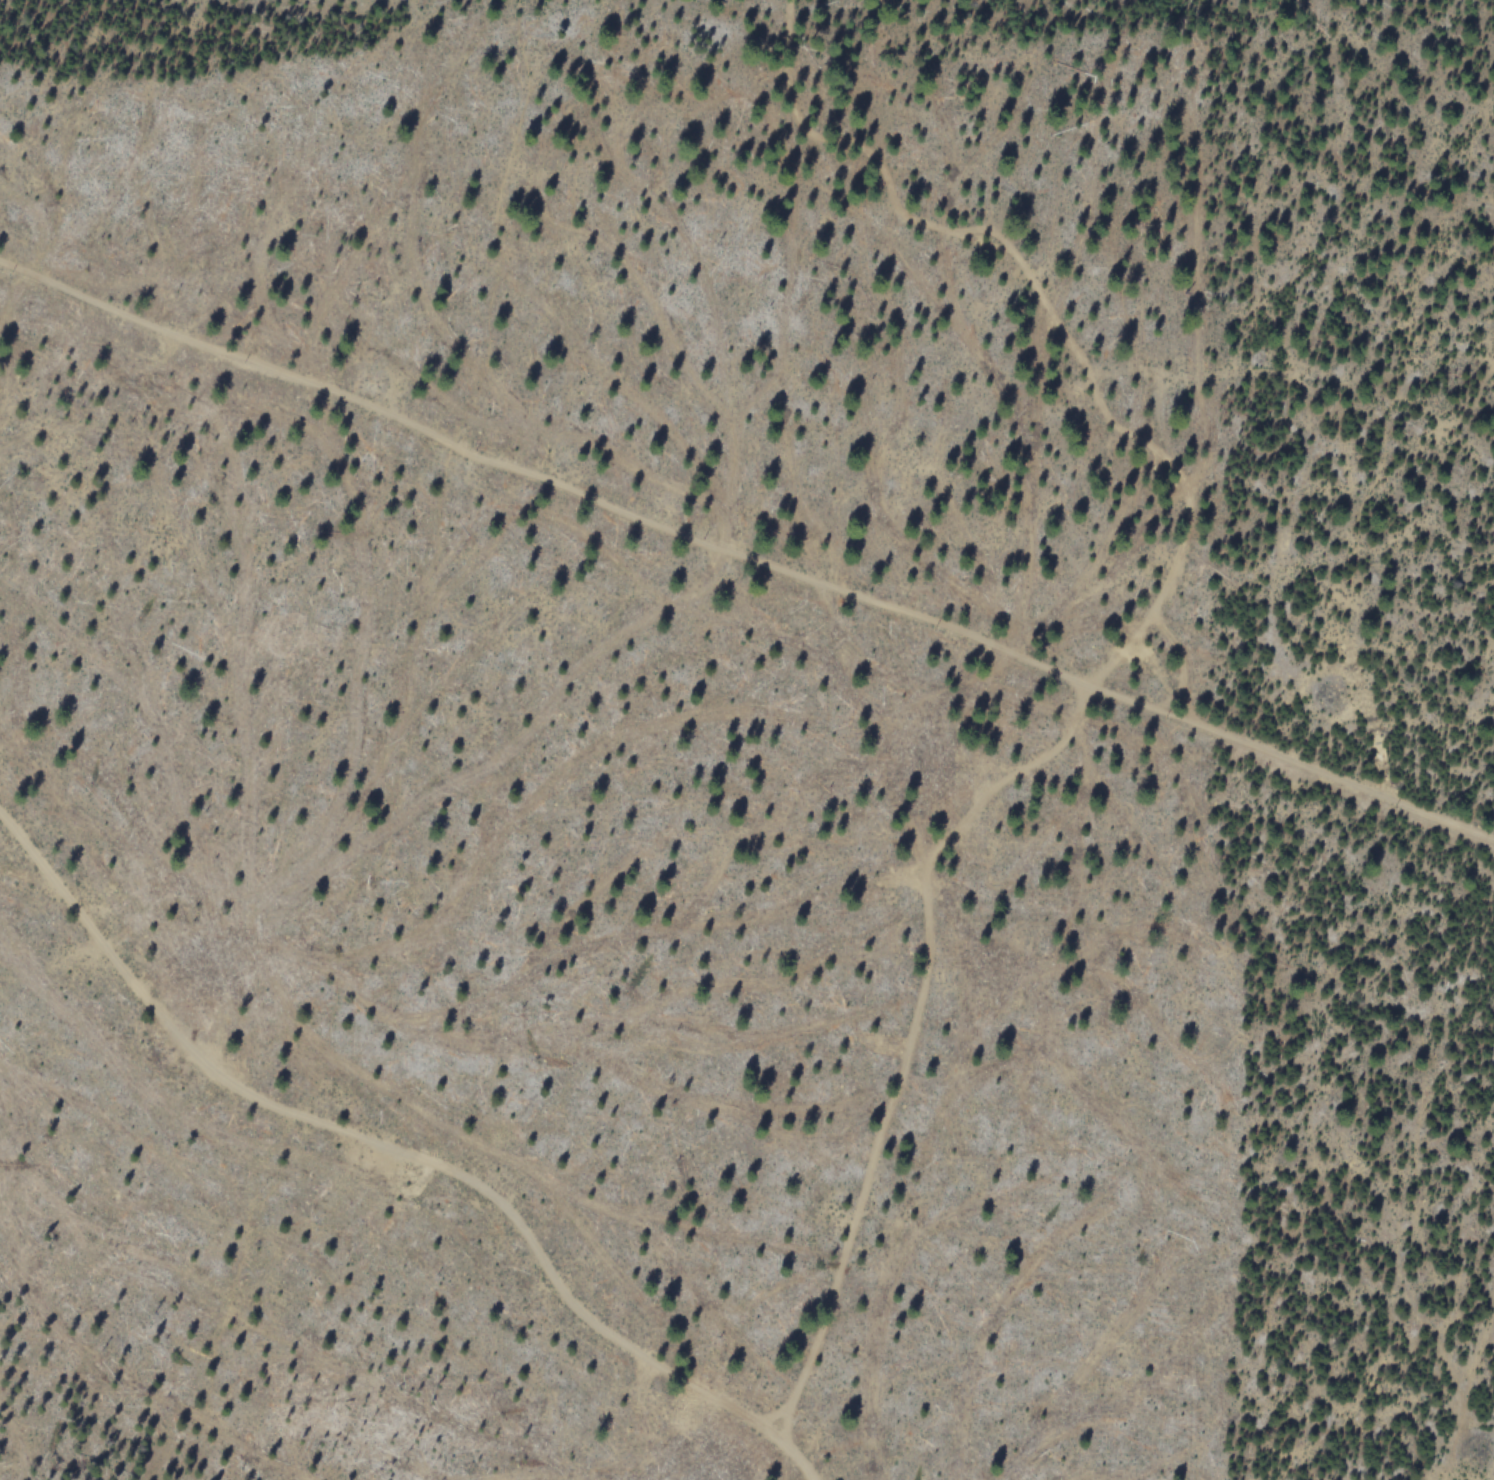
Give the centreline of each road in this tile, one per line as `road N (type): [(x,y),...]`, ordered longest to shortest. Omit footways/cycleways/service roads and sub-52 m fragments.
road 1 (track): [(808,0),(879,125),(907,223),(994,234),(1107,413),(1180,487),(1184,580),(1102,686),(972,797),(925,909),(790,1445),(806,1479)]
road 2 (track): [(790,1445),(606,1339),(533,1241),(451,1173),(254,1102),(174,1033),(0,811)]

